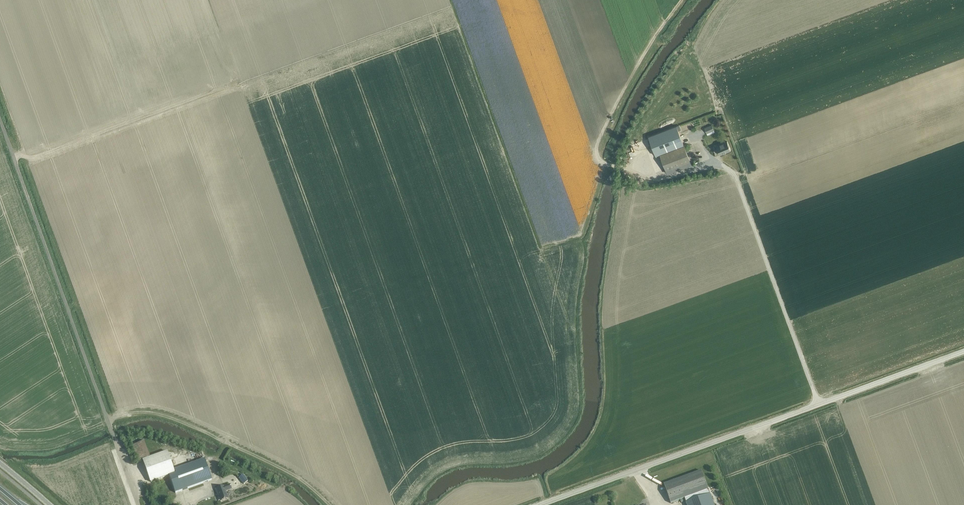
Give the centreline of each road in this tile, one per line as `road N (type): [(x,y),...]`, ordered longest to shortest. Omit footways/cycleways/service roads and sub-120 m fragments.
road 1 (tertiary): [(542,504),(963,352)]
road 2 (track): [(110,428),(0,115)]

